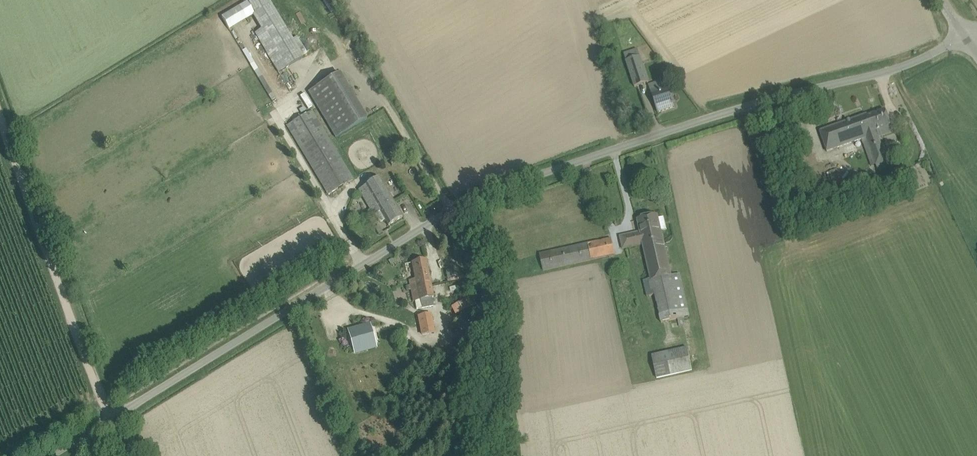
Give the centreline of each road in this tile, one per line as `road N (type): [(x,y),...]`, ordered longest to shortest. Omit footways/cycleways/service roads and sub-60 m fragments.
road 1 (unclassified): [(51,455),(487,190),(784,92),(905,65),(967,36)]
road 2 (track): [(0,114),(111,420)]

